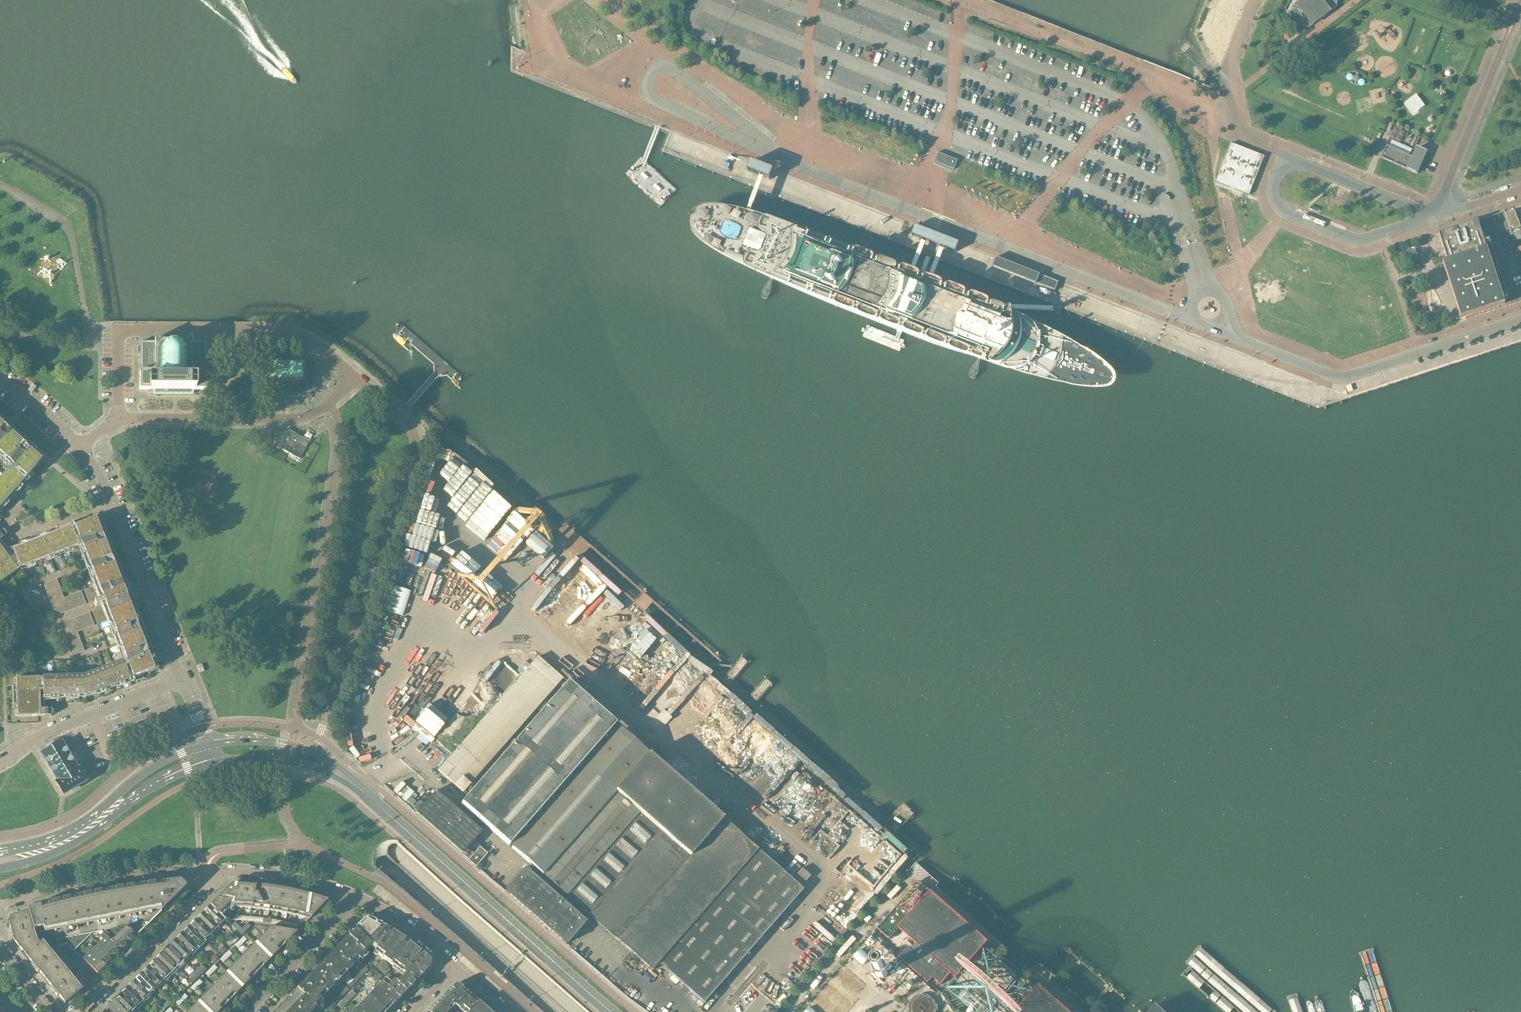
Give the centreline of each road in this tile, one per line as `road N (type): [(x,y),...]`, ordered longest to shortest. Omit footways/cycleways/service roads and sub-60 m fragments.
road 1 (trunk): [(577,1011),(332,791),(270,709),(220,608),(184,451),(184,0)]
road 2 (trunk): [(167,0),(166,428),(174,501),(204,610),(255,715),(321,803),(553,1011)]
road 3 (unclassified): [(314,753),(413,461),(413,433),(397,415)]
road 4 (secondary): [(352,783),(611,1011)]
road 5 (residential): [(353,378),(294,334),(117,332),(116,418)]
road 6 (residential): [(1520,320),(1342,379),(1246,342),(1220,324)]
road 7 (residential): [(116,418),(300,416),(353,378)]
road 8 (residential): [(1433,219),(1352,240),(1280,208),(1274,184),(1289,164)]
road 9 (residential): [(0,909),(119,877),(207,870)]
road 10 (residential): [(0,761),(28,742),(182,681)]
road 11 (residential): [(182,681),(111,501)]
road 12 (residential): [(81,1011),(205,884),(207,870)]
road 13 (residential): [(245,1011),(355,898)]
road 14 (residential): [(1289,164),(1433,219)]
road 15 (residential): [(207,870),(282,876),(355,898)]
road 16 (secondary): [(210,763),(290,761),(352,783)]
road 17 (residential): [(355,898),(454,968)]

